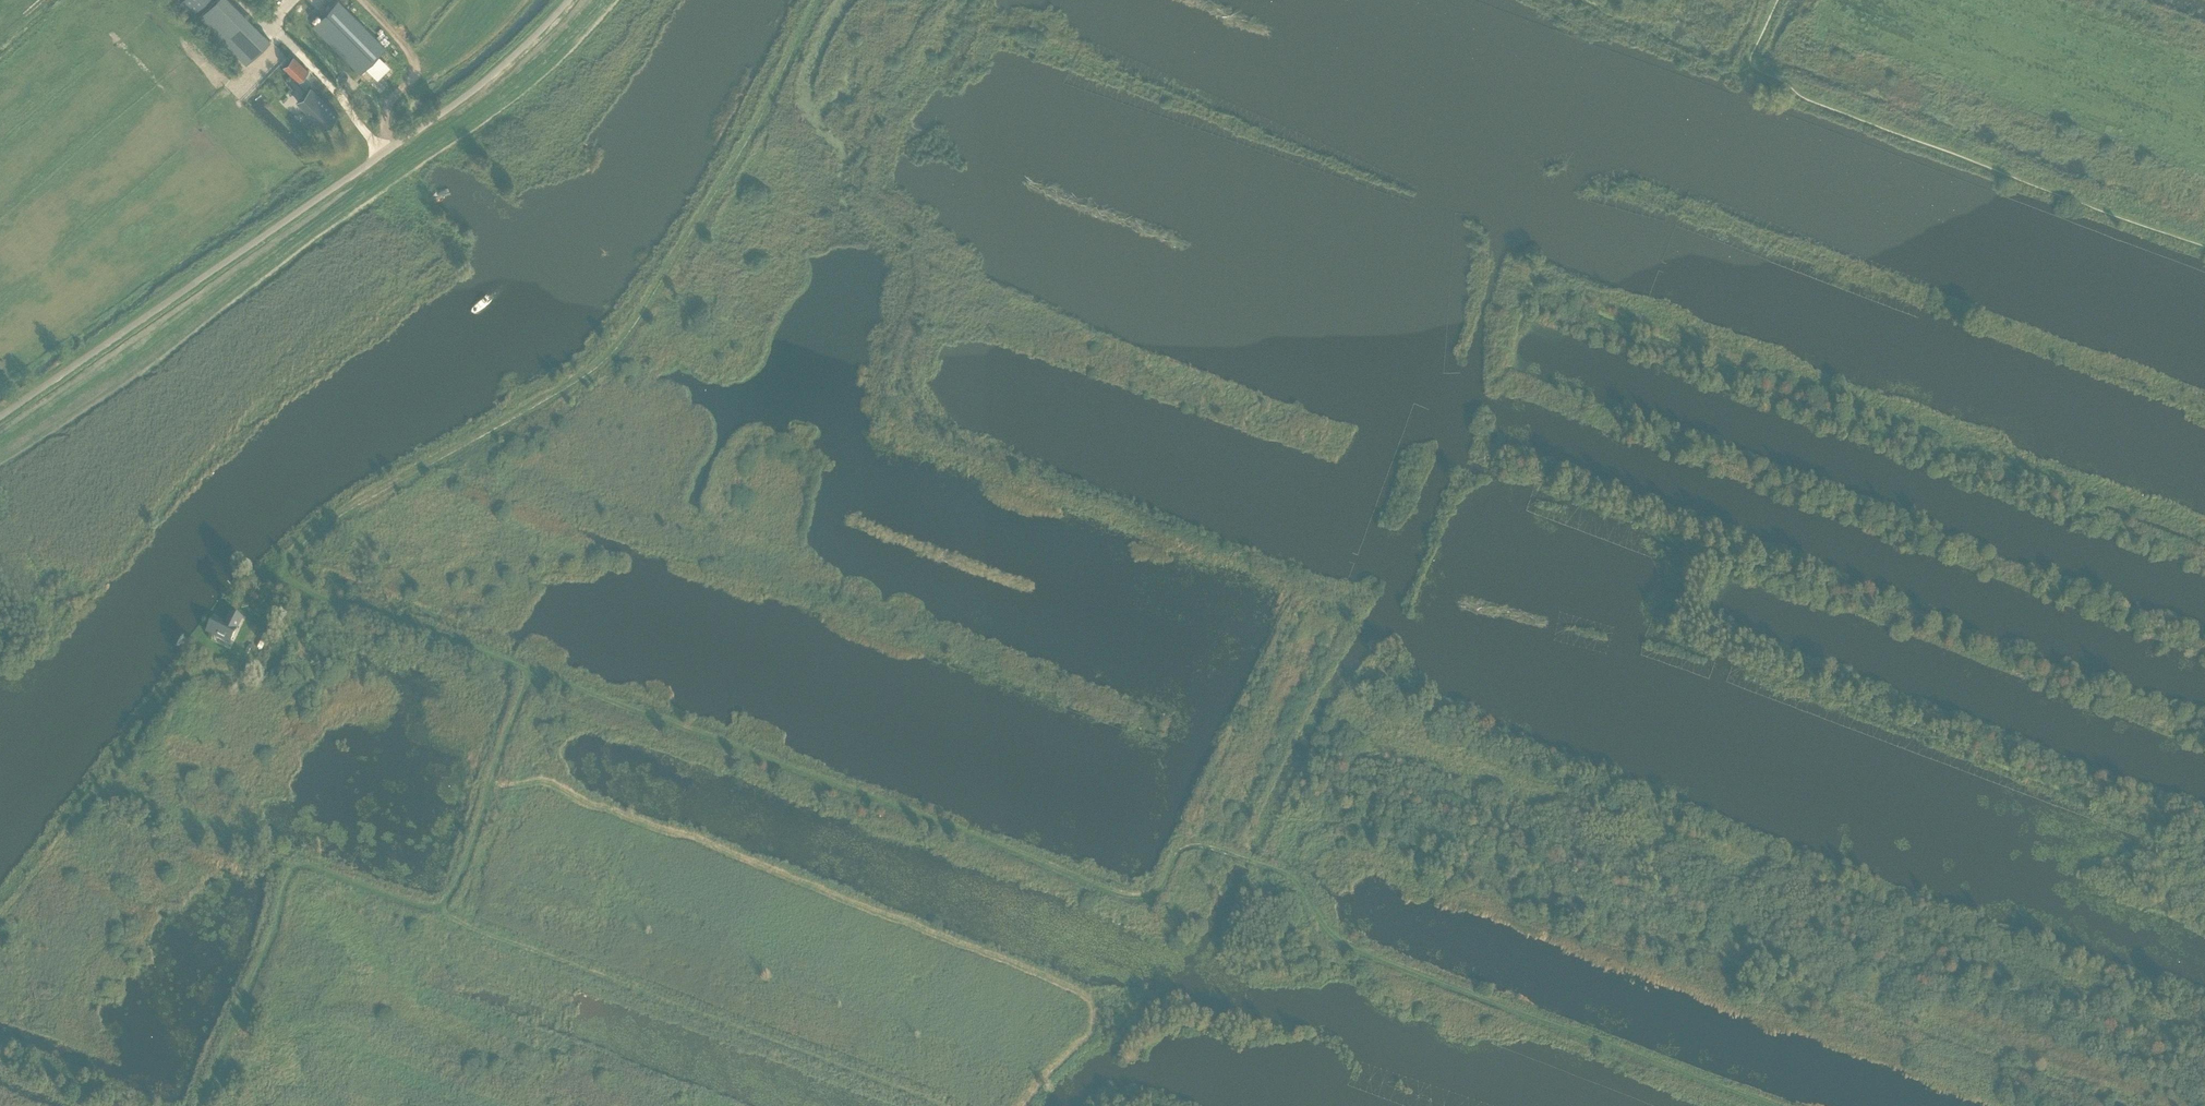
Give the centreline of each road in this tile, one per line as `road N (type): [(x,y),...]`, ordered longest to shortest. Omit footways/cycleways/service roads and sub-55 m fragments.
road 1 (unclassified): [(0,417),(464,97),(568,0)]

